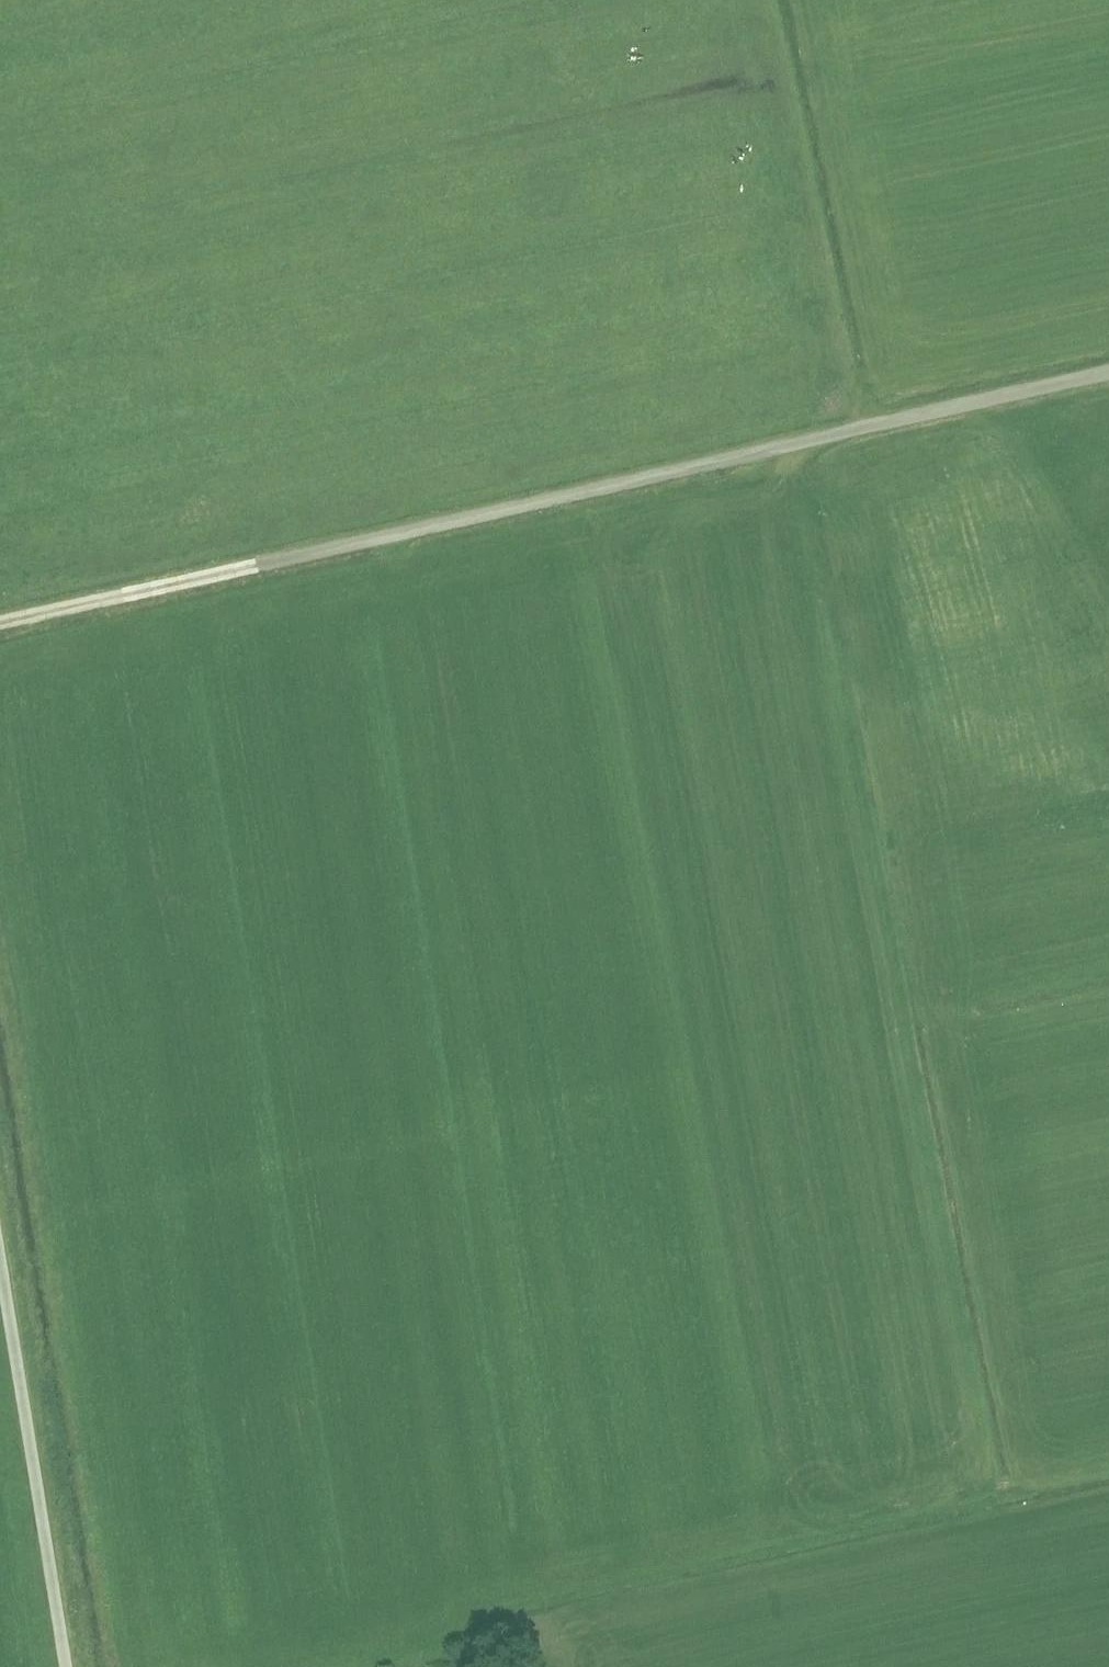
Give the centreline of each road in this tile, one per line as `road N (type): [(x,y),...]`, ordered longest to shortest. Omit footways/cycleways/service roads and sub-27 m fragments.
road 1 (unclassified): [(67,1666),(0,1263)]

